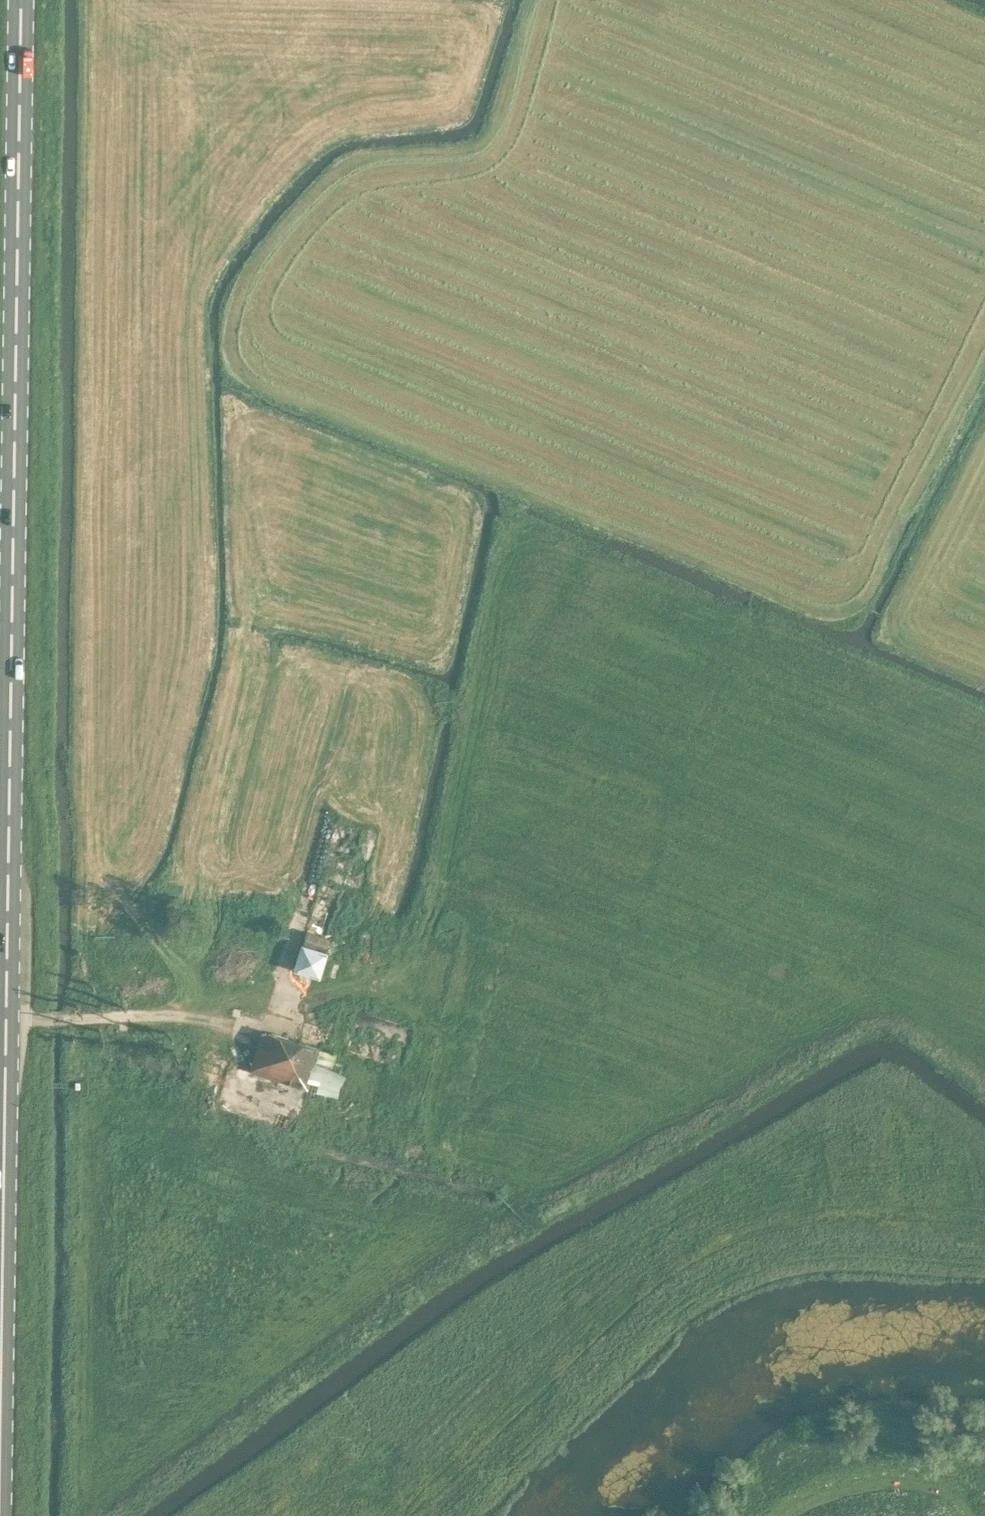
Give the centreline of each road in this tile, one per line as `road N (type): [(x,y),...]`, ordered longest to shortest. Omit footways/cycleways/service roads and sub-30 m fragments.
road 1 (primary): [(0,1490),(20,0)]
road 2 (track): [(283,1007),(7,1024)]

